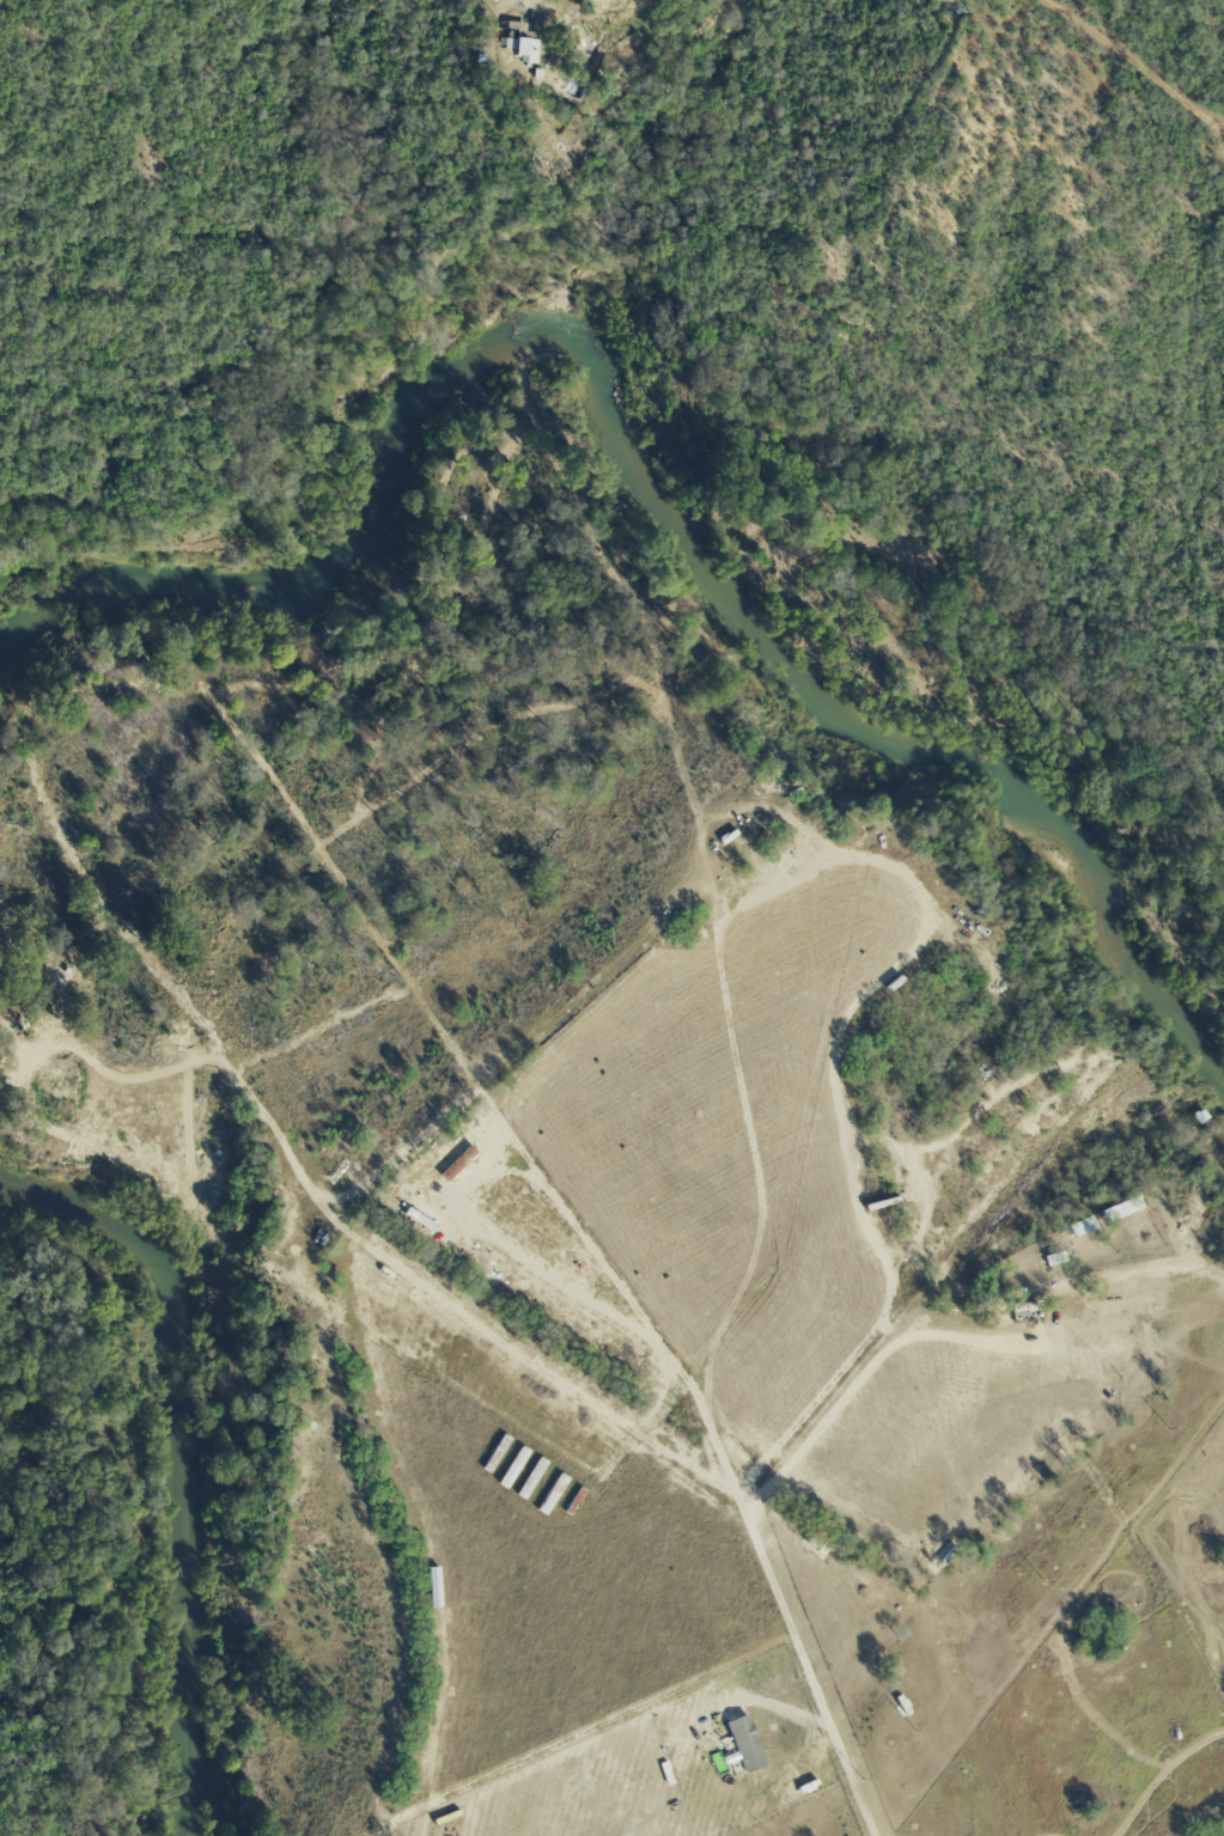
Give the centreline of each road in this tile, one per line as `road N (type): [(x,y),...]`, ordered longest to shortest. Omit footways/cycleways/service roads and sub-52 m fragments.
road 1 (track): [(842,255),(845,169),(900,118),(940,54),(956,0)]
road 2 (track): [(1047,0),(1195,109),(1223,150)]

